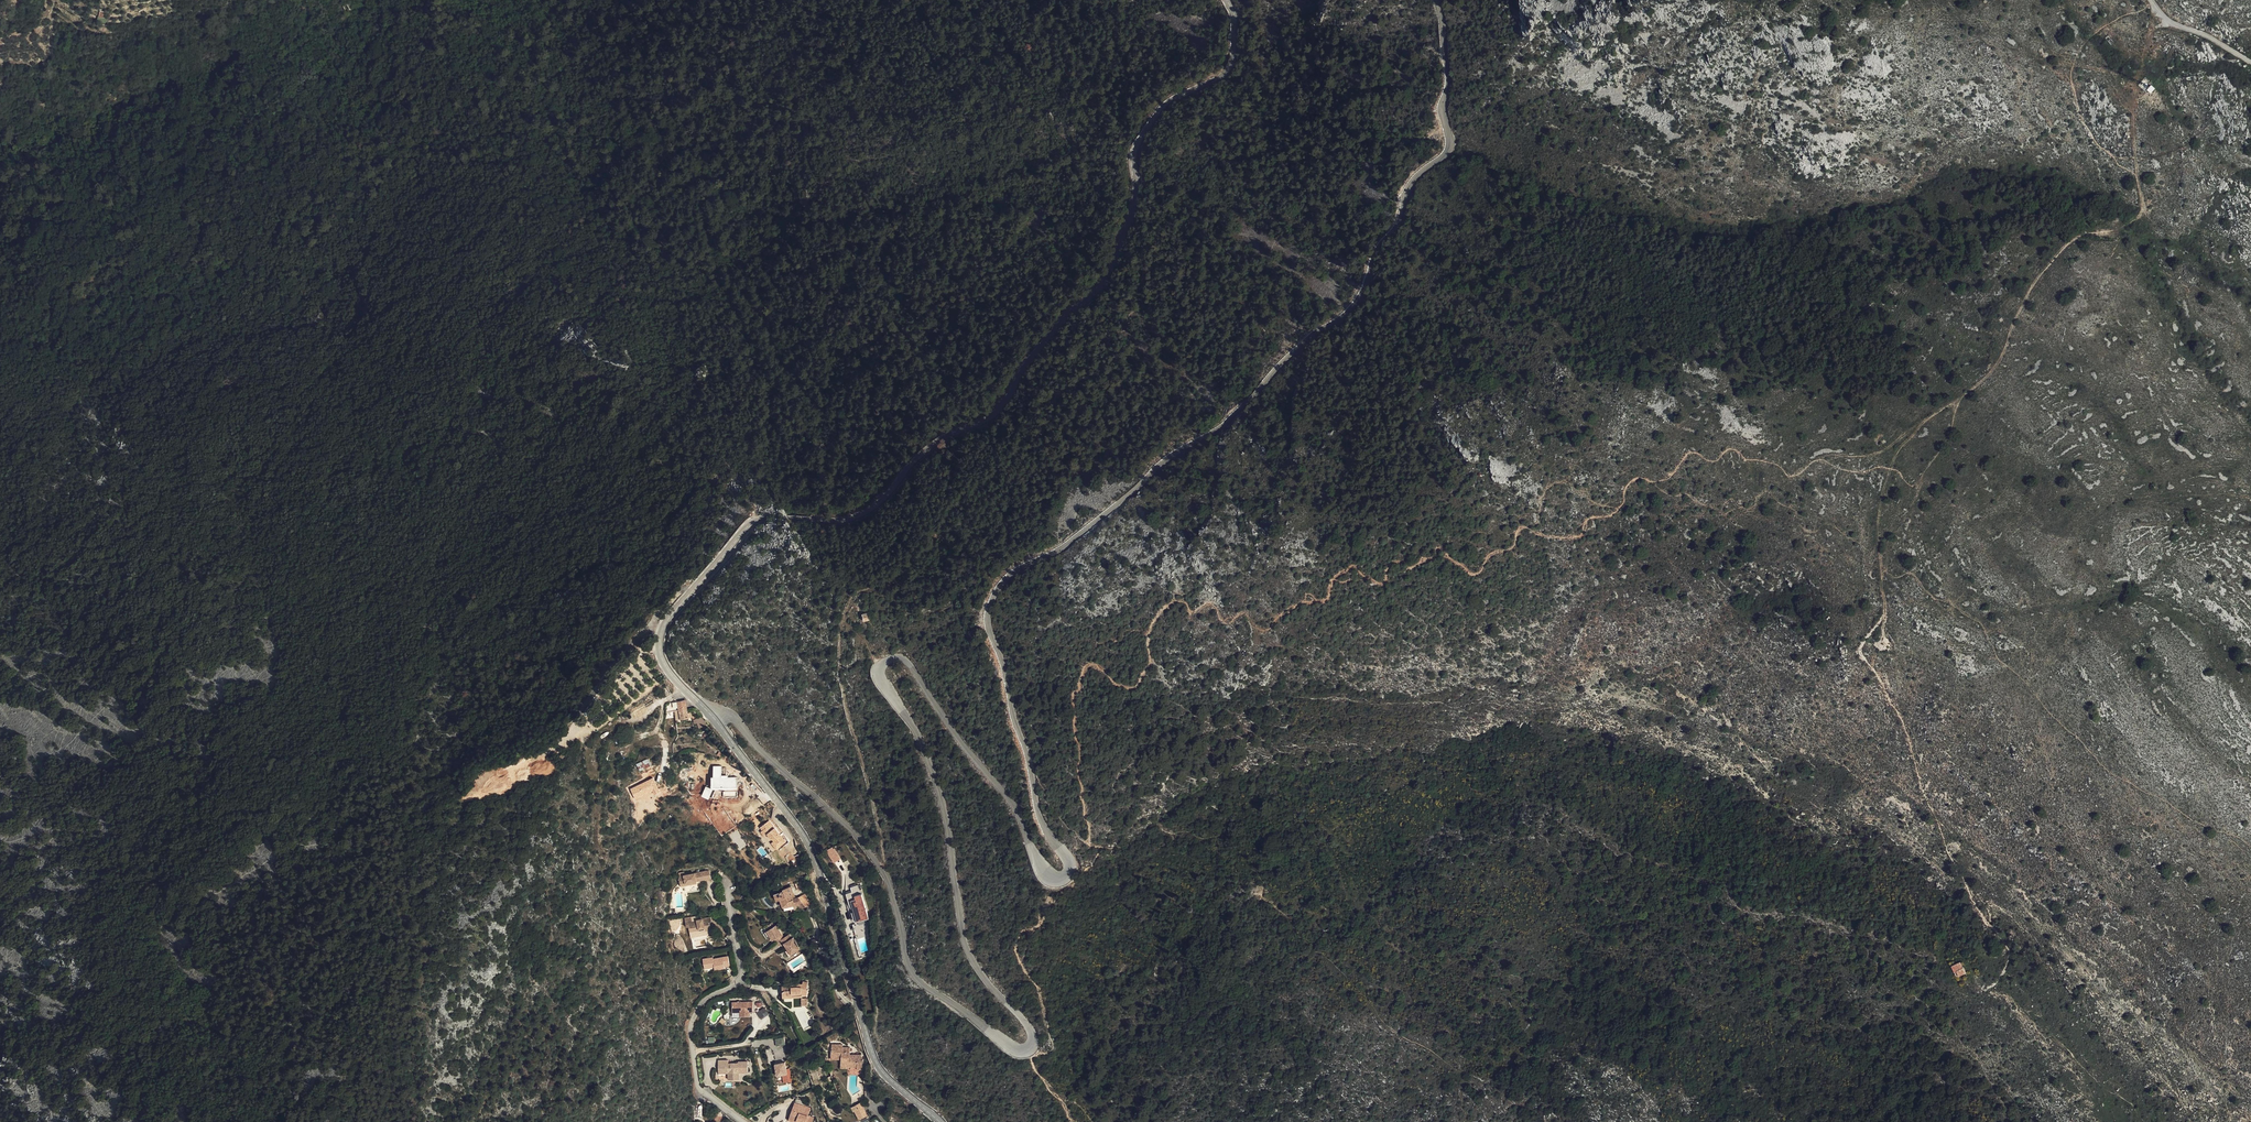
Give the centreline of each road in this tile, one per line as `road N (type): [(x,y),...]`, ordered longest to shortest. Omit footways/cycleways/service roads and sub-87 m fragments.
road 1 (tertiary): [(714,718),(733,716),(854,833),(884,874),(909,965),(924,985),(1010,1047),(1033,1047),(1031,1031),(967,950),(938,784),(882,665),(890,659),(911,666),(1008,797),(1044,872),(1070,870),(1040,818),(988,609),(1016,569),(1058,552),(1171,456),(1222,426),(1290,354),(1351,309),(1410,185),(1447,153),(1437,0)]
road 2 (tertiary): [(1226,0),(1234,27),(1229,70),(1172,100),(1144,135),(1135,205),(1111,274),(1031,354),(1002,405),(920,456),(861,512),(754,521),(663,627),(666,666),(714,718)]
road 3 (track): [(2155,9),(2133,117),(2139,217),(2071,241),(2033,285),(1986,378),(1900,448),(1877,529),(1884,615)]
road 4 (tertiary): [(714,718),(811,850),(876,1063),(940,1121)]
road 5 (residential): [(744,1121),(700,1091),(690,1027),(705,999),(739,976),(725,882)]
road 6 (unclassified): [(2150,0),(2170,25),(2250,64)]

